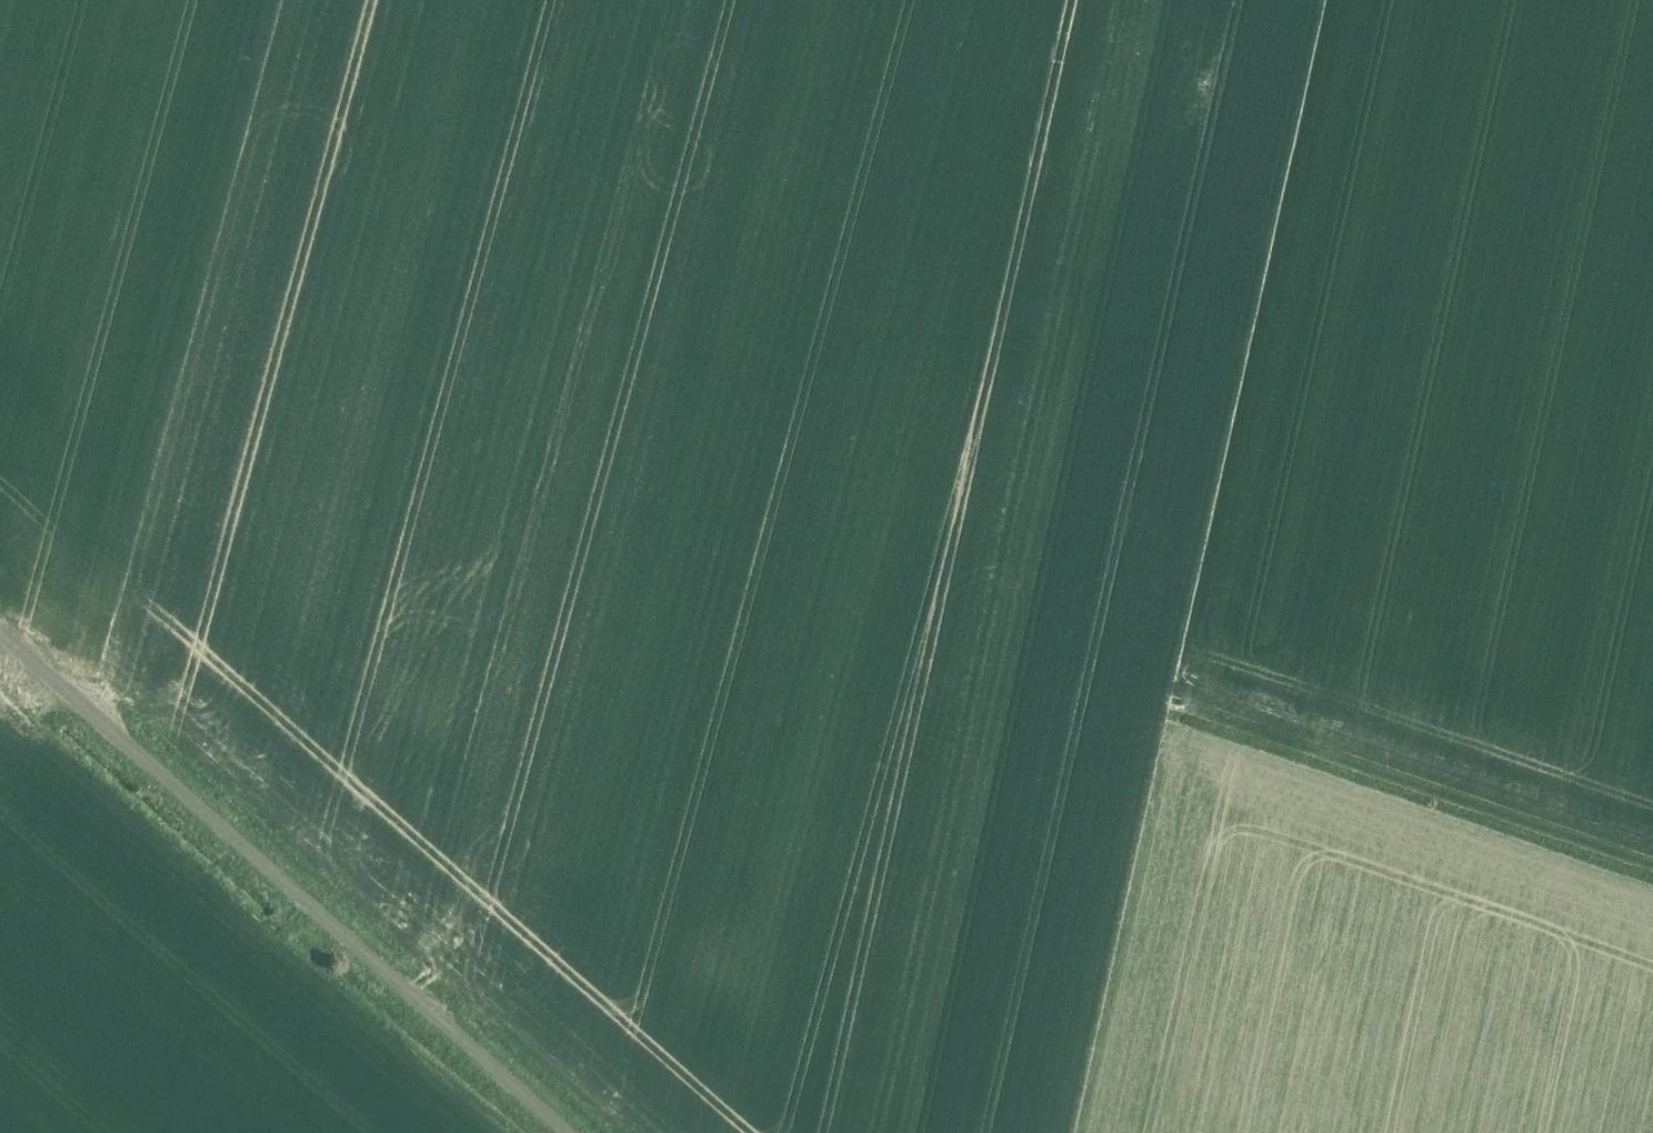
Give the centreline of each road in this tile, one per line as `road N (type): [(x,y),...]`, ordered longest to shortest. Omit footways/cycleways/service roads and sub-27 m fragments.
road 1 (track): [(565,1132),(0,633)]

